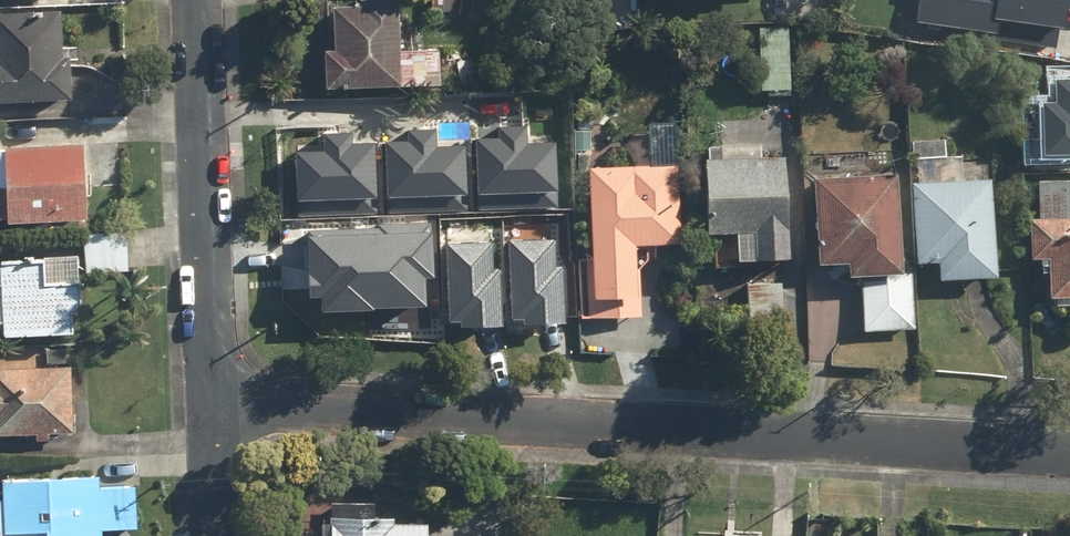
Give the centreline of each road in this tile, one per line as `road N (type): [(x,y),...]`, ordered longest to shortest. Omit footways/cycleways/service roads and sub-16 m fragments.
road 1 (residential): [(1069,452),(211,398)]
road 2 (residential): [(196,0),(211,398)]
road 3 (residential): [(211,398),(217,535)]

